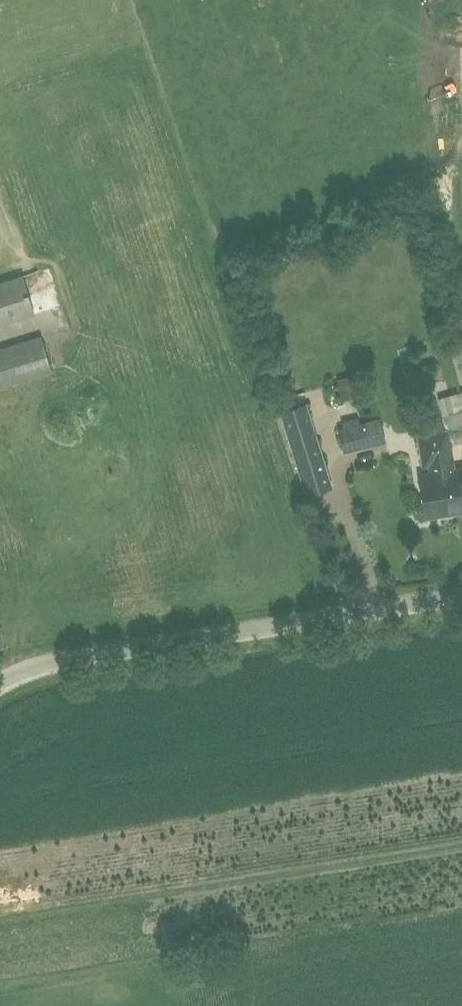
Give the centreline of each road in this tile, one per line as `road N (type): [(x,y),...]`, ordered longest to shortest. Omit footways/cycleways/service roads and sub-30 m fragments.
road 1 (unclassified): [(0,689),(49,669),(461,597)]

